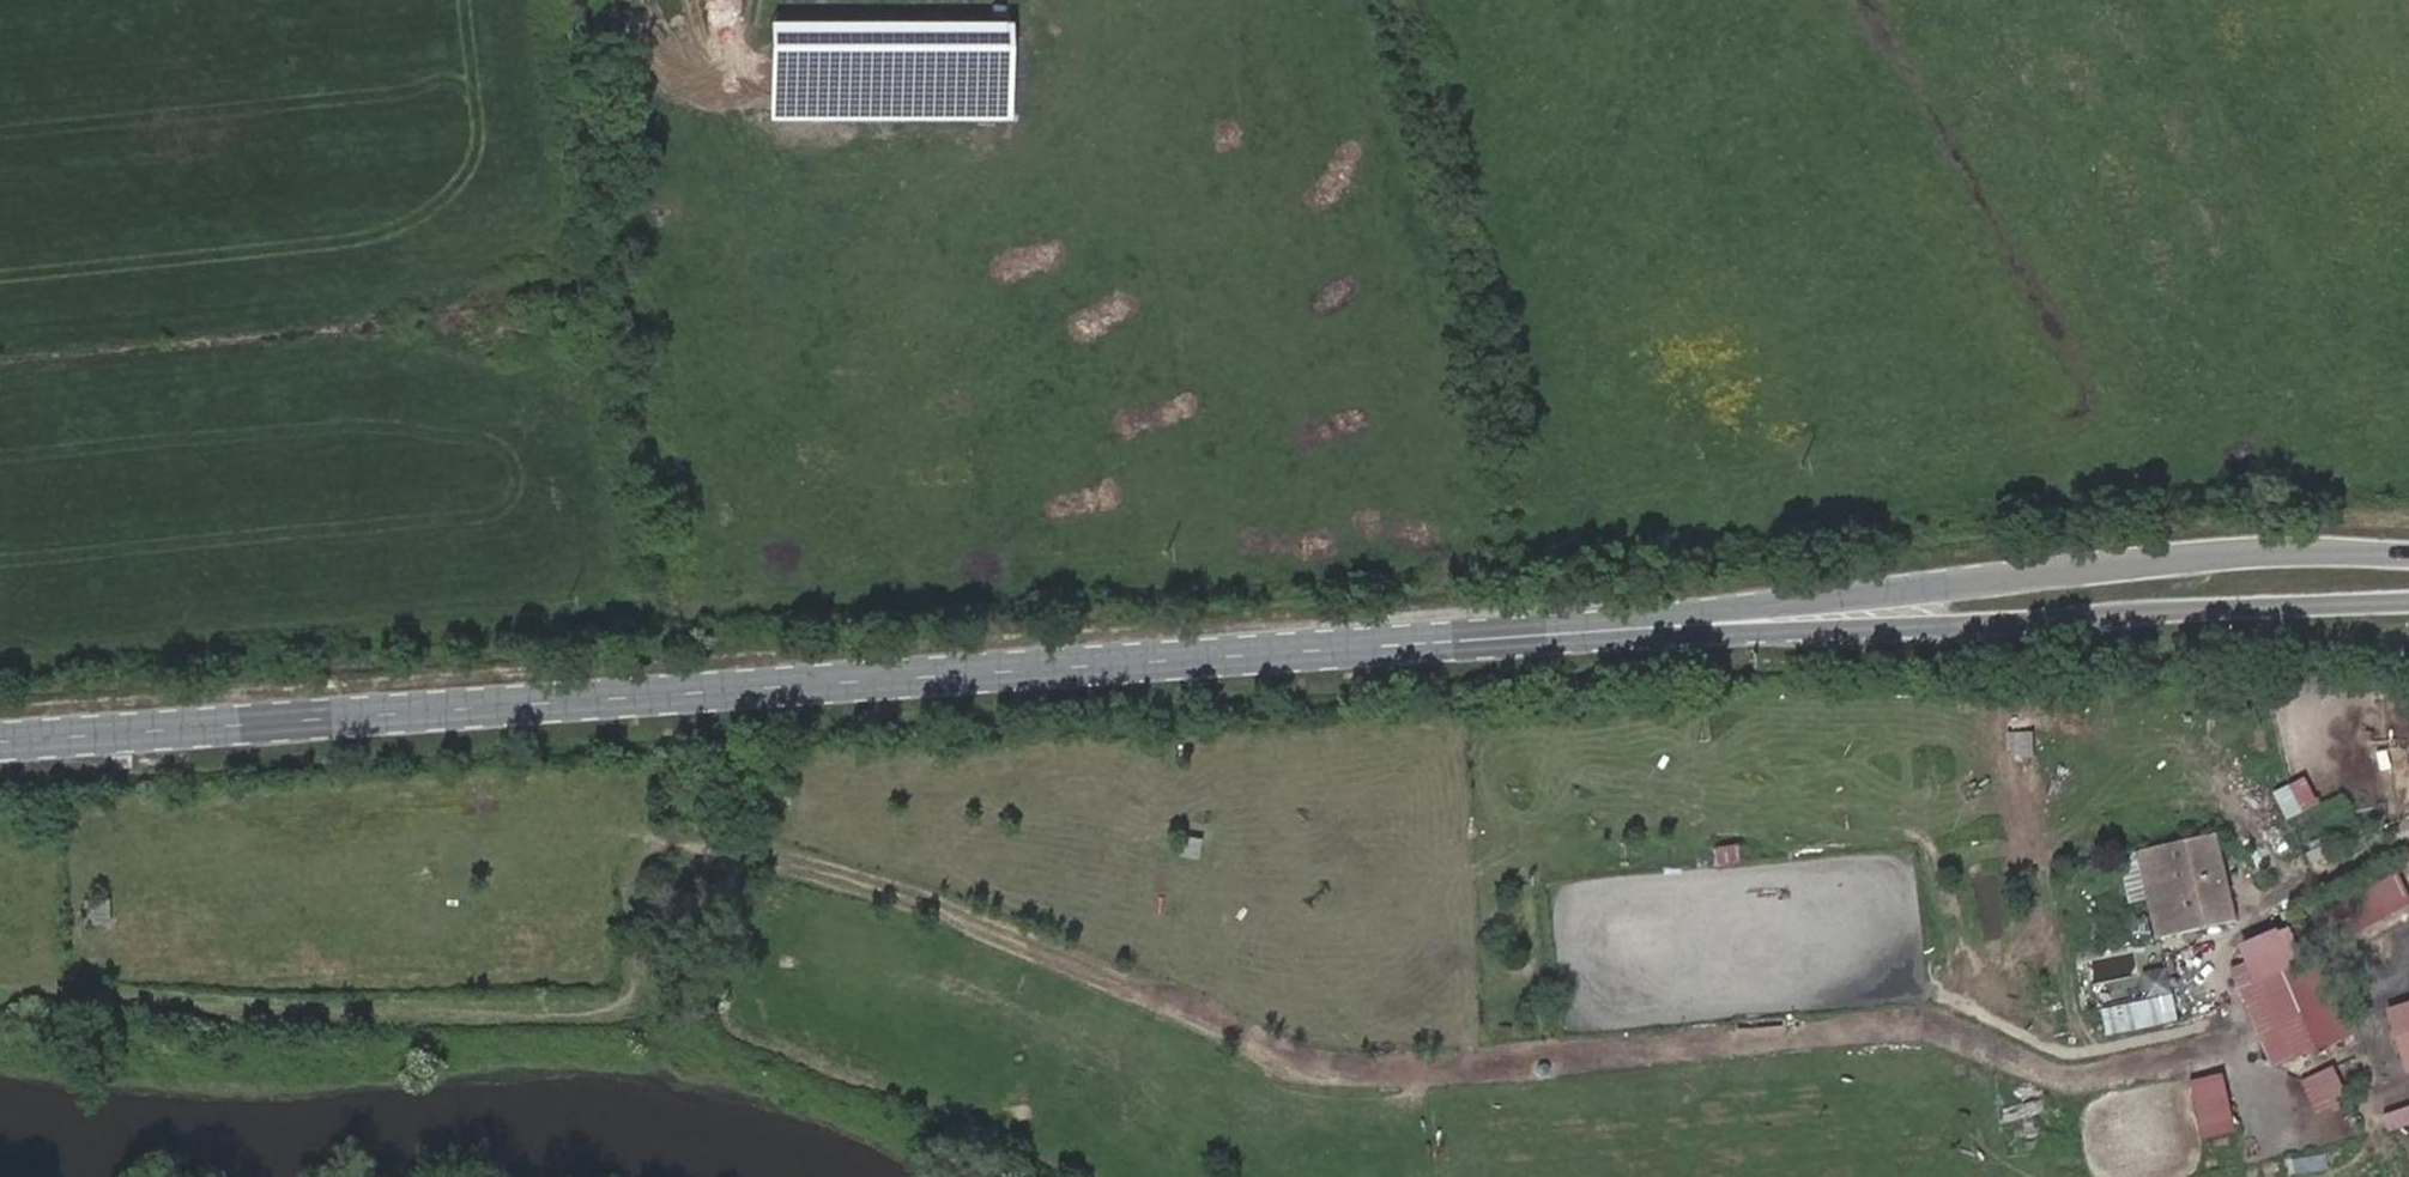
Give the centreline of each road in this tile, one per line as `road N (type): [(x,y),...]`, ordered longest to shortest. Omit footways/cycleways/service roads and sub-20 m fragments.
road 1 (secondary): [(2408,582),(2307,580),(0,742)]

